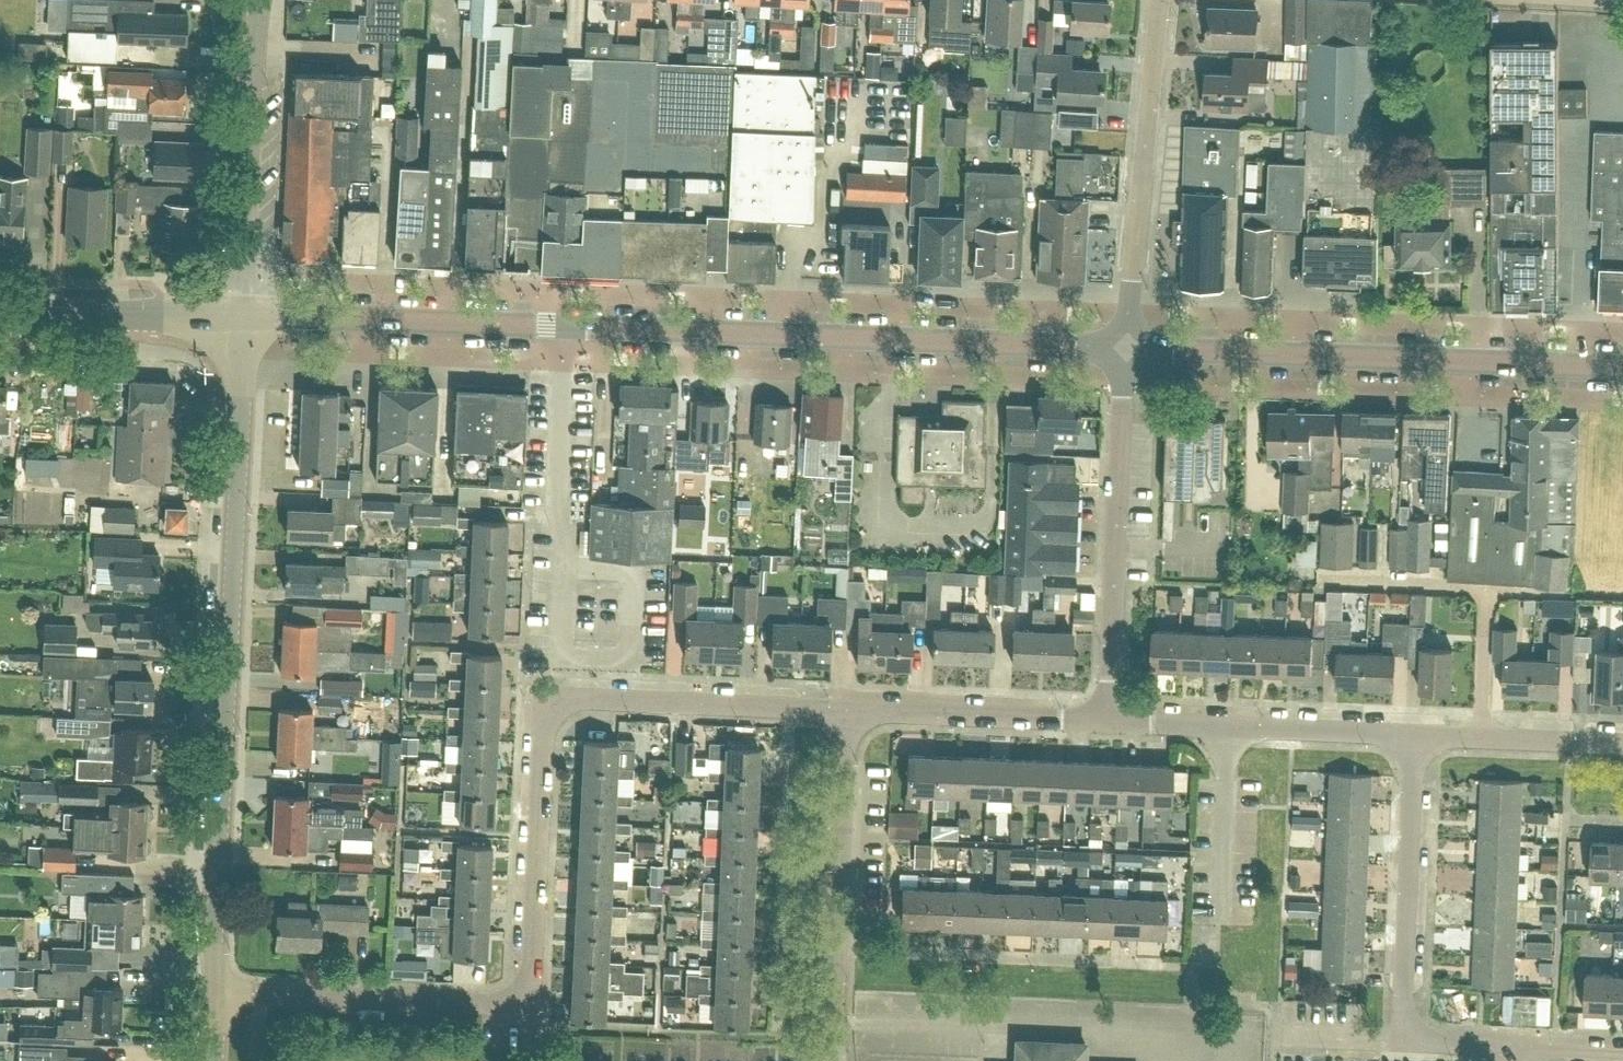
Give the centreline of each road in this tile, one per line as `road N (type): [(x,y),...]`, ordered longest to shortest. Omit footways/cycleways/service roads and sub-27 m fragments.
road 1 (tertiary): [(214,989),(242,319)]
road 2 (residential): [(214,989),(529,1004),(545,697)]
road 3 (tertiary): [(1126,348),(559,325)]
road 4 (tertiary): [(1622,366),(1126,348)]
road 5 (residential): [(1516,1044),(1403,1038),(1415,733)]
road 6 (residential): [(1108,721),(1126,348)]
road 7 (residential): [(838,1060),(846,708)]
road 8 (unclassified): [(1126,348),(1159,0)]
road 9 (tertiary): [(242,319),(257,0)]
road 10 (tertiary): [(242,319),(559,325)]
road 11 (residential): [(846,708),(545,697)]
road 12 (residential): [(1108,721),(846,708)]
road 13 (residential): [(564,568),(555,504),(559,325)]
road 14 (tertiary): [(0,310),(242,319)]
road 15 (residential): [(564,568),(635,571),(631,659),(559,655),(559,646)]
road 16 (residential): [(1622,742),(1415,733)]
road 17 (residential): [(1220,918),(1227,725)]
road 18 (residential): [(1415,733),(1227,725)]

